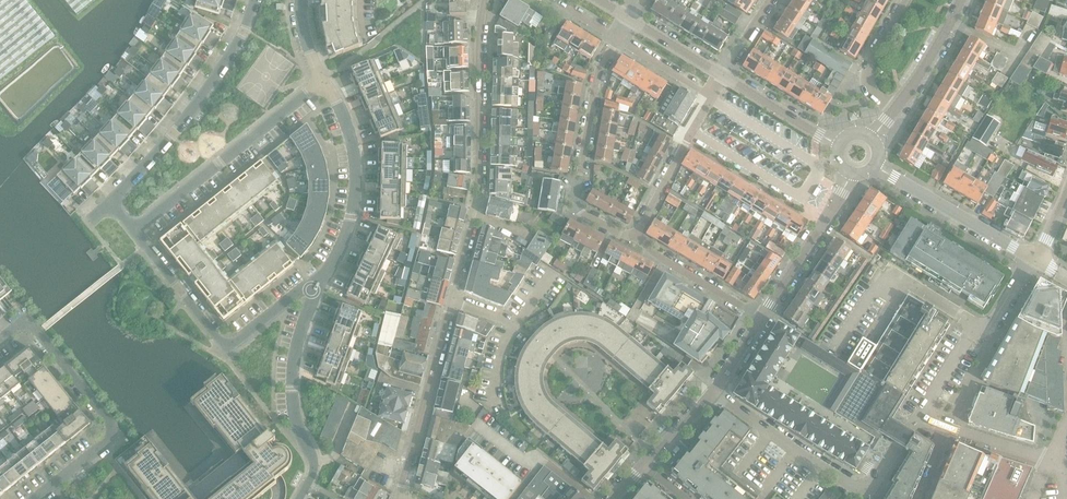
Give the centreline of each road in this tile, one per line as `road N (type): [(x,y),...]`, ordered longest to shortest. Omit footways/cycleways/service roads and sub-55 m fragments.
road 1 (residential): [(484,0),(475,210),(400,492)]
road 2 (residential): [(0,340),(27,318),(118,431),(35,498)]
road 3 (residential): [(920,416),(870,489),(859,489),(714,392)]
road 4 (residential): [(133,230),(227,347),(302,288),(317,286)]
road 5 (residential): [(256,0),(200,101),(109,203)]
road 6 (residential): [(636,236),(573,209),(599,71),(617,39)]
road 7 (residential): [(133,230),(323,80)]
road 8 (residential): [(323,80),(347,123),(357,184),(347,234),(317,286)]
road 9 (residential): [(317,286),(294,366),(295,408),(315,468),(300,498)]
road 10 (residential): [(1036,259),(991,325),(977,327),(920,416)]
road 11 (tertiary): [(1036,259),(876,166)]
road 12 (residential): [(828,215),(692,131)]
road 13 (residential): [(1063,465),(920,416)]
road 14 (residential): [(762,318),(636,236)]
road 15 (tertiary): [(838,145),(723,75)]
road 16 (residential): [(907,0),(870,65),(870,85),(895,109)]
road 17 (residential): [(895,109),(960,0)]
road 18 (residential): [(762,318),(828,215)]

